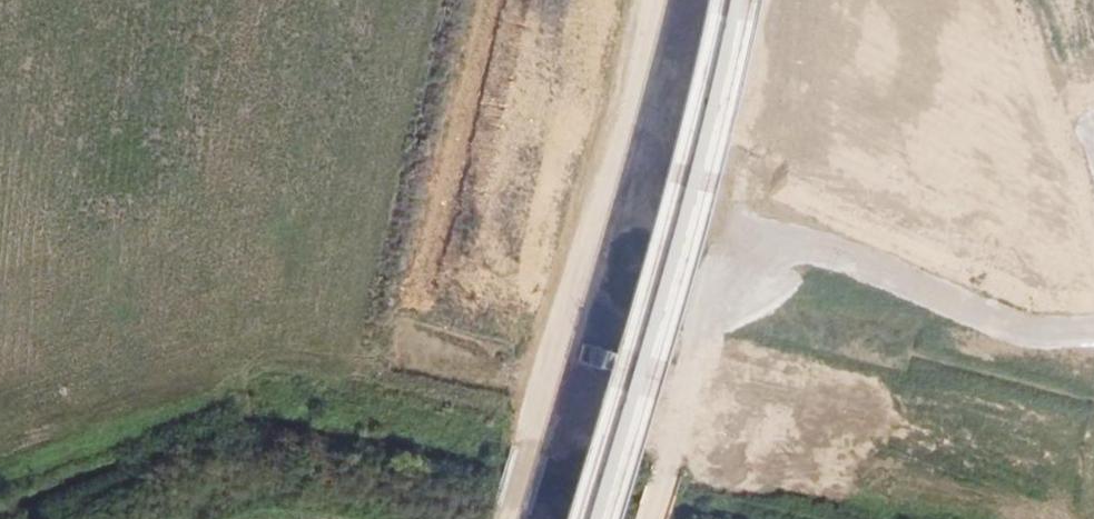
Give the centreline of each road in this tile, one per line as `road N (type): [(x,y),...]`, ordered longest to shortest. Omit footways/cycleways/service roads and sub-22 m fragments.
road 1 (track): [(622,134),(671,321),(681,401),(651,518)]

